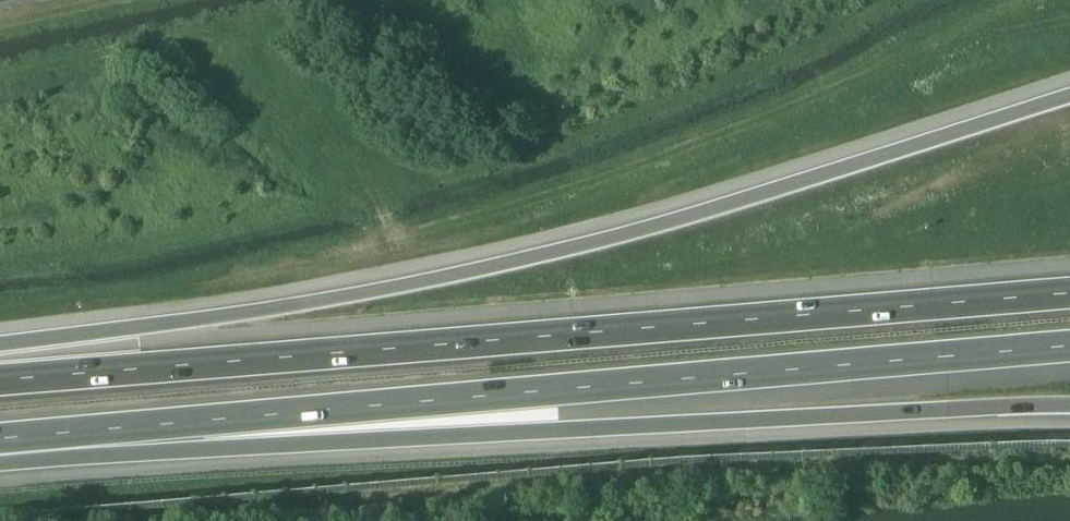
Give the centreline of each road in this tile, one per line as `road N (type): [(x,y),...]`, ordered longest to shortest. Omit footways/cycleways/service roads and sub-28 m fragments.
road 1 (motorway): [(1069,95),(716,208),(530,256),(327,300),(0,351)]
road 2 (motorway): [(1069,293),(0,381)]
road 3 (motorway): [(63,433),(1069,347)]
road 4 (motorway): [(63,433),(559,430),(1069,407)]

